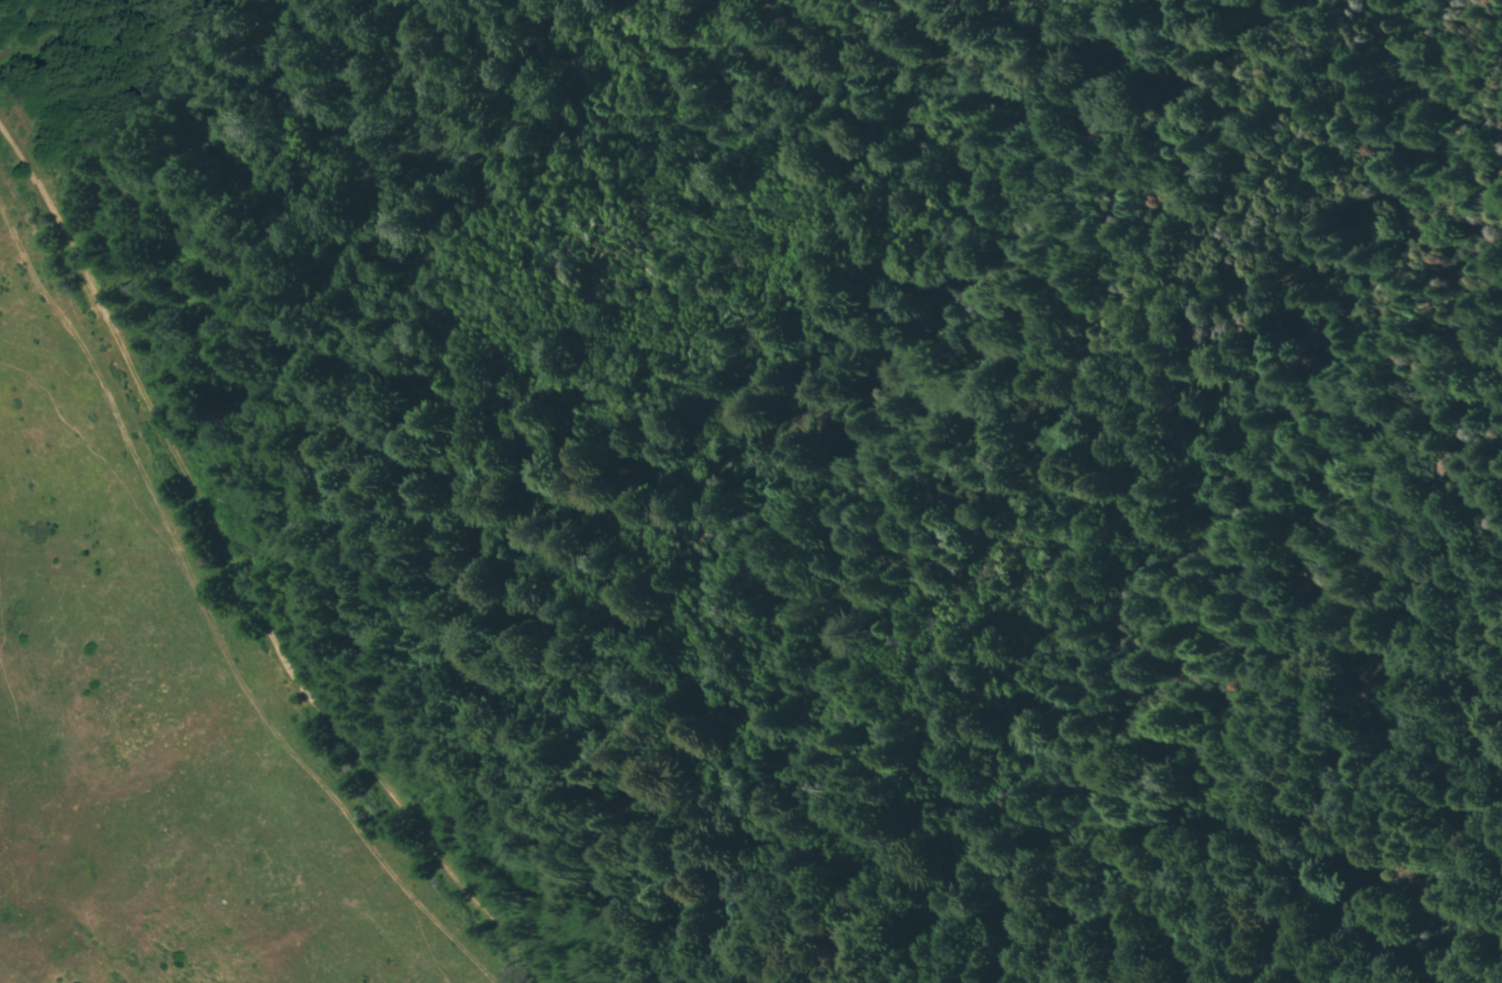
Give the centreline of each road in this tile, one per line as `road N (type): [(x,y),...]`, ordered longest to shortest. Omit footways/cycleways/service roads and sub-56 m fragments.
road 1 (track): [(0,121),(303,691),(548,982)]

